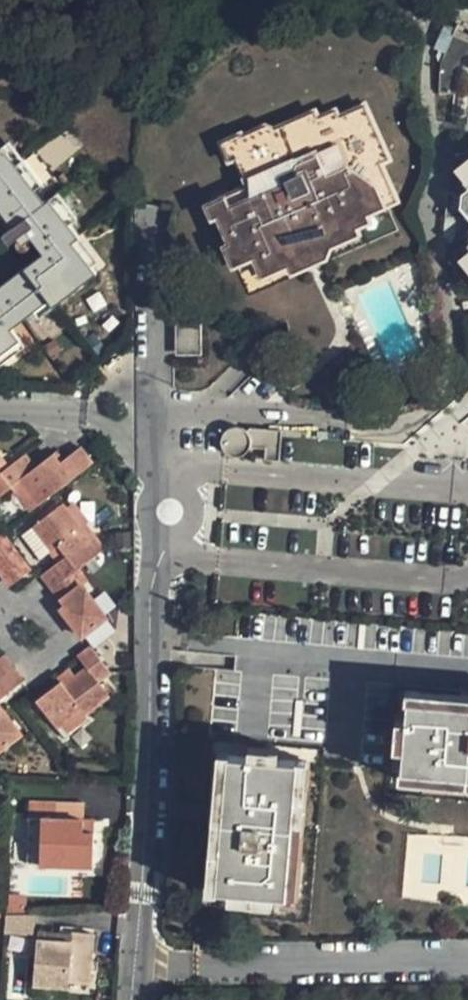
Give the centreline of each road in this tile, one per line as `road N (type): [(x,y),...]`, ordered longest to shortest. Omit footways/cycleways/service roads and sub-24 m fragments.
road 1 (residential): [(173,514),(132,999)]
road 2 (residential): [(173,514),(200,557),(366,575),(454,579),(467,572)]
road 3 (residential): [(458,480),(186,470),(173,514)]
road 4 (residential): [(195,418),(398,432),(465,390)]
road 5 (residential): [(154,205),(162,416)]
road 6 (residential): [(162,416),(0,412)]
road 7 (residential): [(0,631),(27,667),(58,643),(26,597)]

